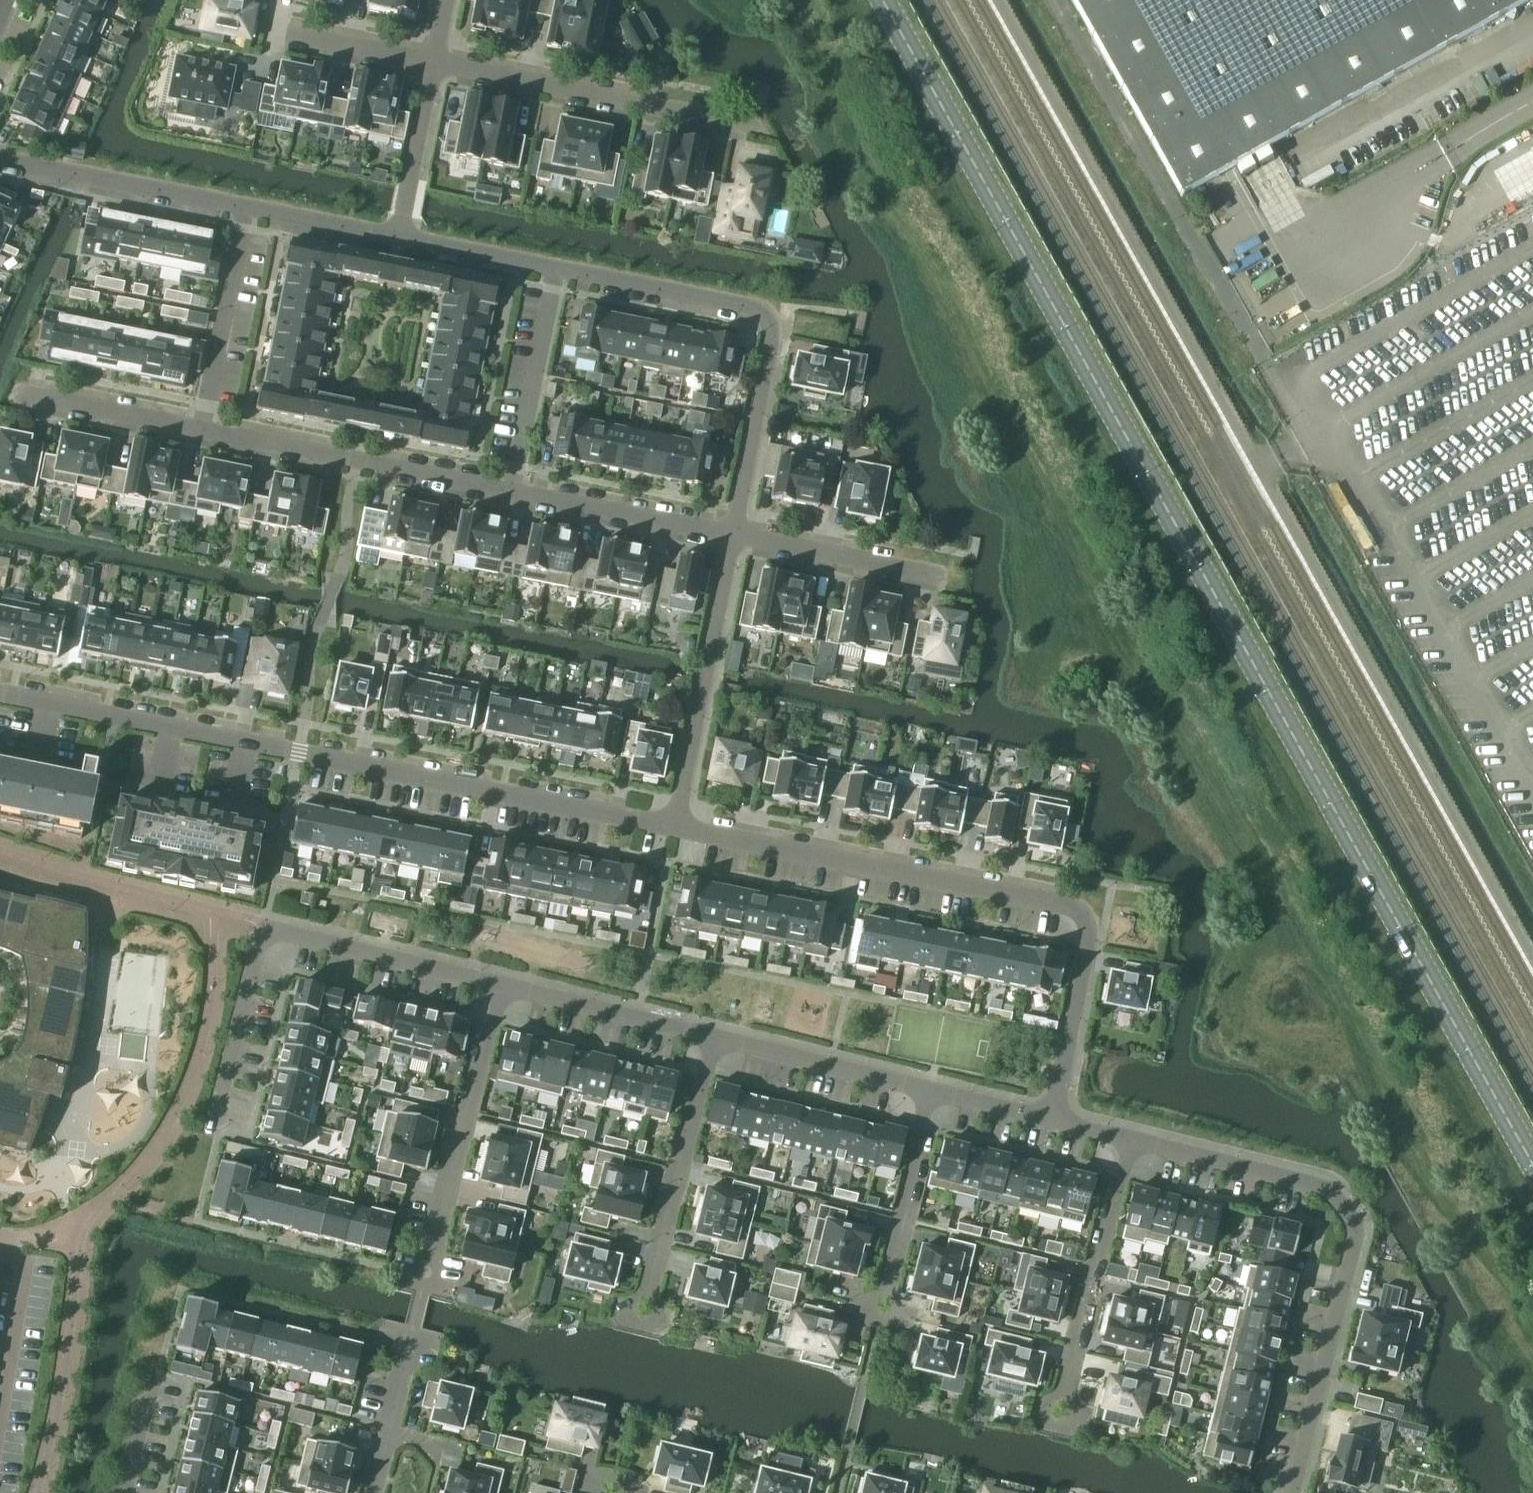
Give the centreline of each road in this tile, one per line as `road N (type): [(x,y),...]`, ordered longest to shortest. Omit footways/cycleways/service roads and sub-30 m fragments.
road 1 (tertiary): [(879,0),(1532,1163)]
road 2 (residential): [(0,694),(676,826)]
road 3 (residential): [(676,826),(1080,912),(1088,938),(1054,1121)]
road 4 (residential): [(1295,1492),(1359,1231),(1326,1188),(1132,1141)]
road 5 (residential): [(554,268),(754,308),(771,323),(733,536)]
road 6 (residential): [(504,986),(289,933),(265,937),(256,952),(226,1116)]
road 7 (residential): [(434,65),(760,132)]
road 8 (residential): [(203,430),(510,491)]
road 9 (residential): [(733,536),(676,826)]
road 10 (unclassified): [(1532,103),(1277,245)]
road 11 (residential): [(504,986),(433,1260)]
road 12 (residential): [(717,1038),(646,1295)]
road 13 (residential): [(1132,1141),(1062,1398)]
road 14 (residential): [(0,158),(246,207)]
road 15 (residential): [(510,491),(733,536)]
road 16 (residential): [(554,268),(510,491)]
road 17 (residential): [(246,207),(203,430)]
road 18 (residential): [(717,1038),(504,986)]
road 19 (residential): [(928,1090),(717,1038)]
road 20 (residential): [(733,536),(938,577)]
road 21 (residential): [(928,1090),(884,1292)]
road 22 (residential): [(15,393),(203,430)]
road 23 (residential): [(434,65),(402,238)]
road 24 (residential): [(246,207),(402,238)]
road 25 (residential): [(402,238),(554,268)]
road 26 (residential): [(290,35),(434,65)]
road 27 (residential): [(1054,1121),(928,1090)]
road 28 (residential): [(375,1492),(405,1371)]

